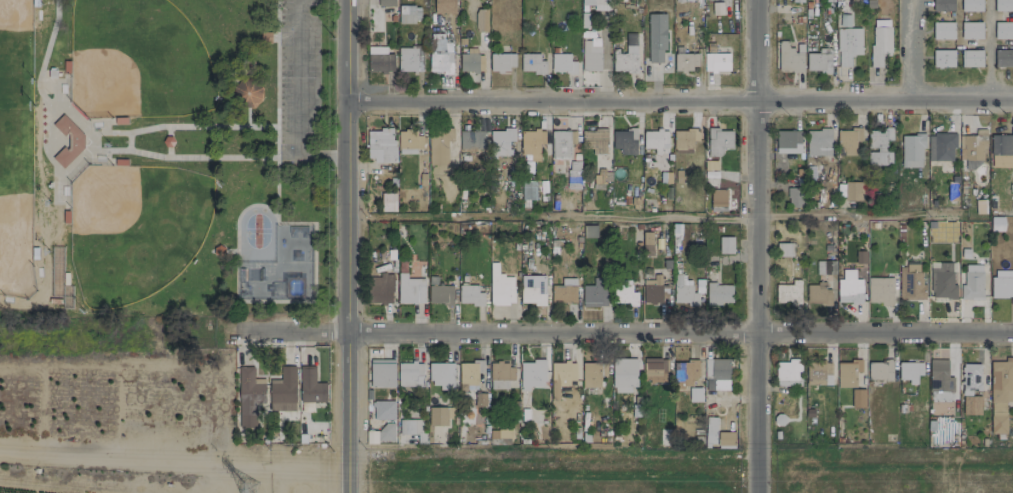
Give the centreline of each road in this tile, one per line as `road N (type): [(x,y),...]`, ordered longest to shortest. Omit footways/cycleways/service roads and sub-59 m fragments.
road 1 (residential): [(231,331),(1012,336)]
road 2 (residential): [(345,102),(1012,104)]
road 3 (residential): [(754,0),(757,492)]
road 4 (tertiary): [(345,0),(346,492)]

